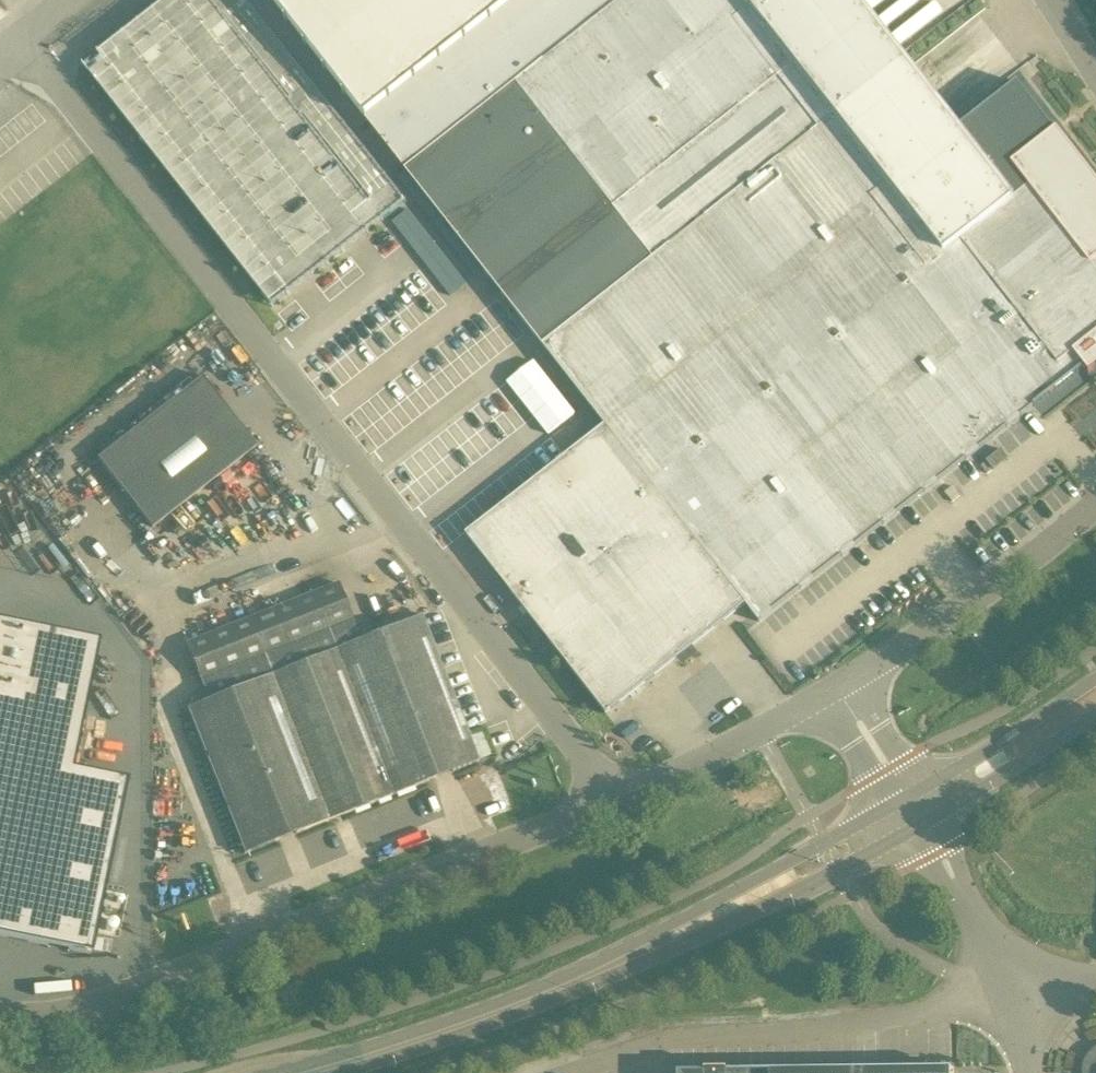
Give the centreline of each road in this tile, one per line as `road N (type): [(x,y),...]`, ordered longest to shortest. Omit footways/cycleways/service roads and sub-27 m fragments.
road 1 (unclassified): [(617,796),(33,62)]
road 2 (secondary): [(905,796),(765,877),(584,965),(446,1022),(270,1072)]
road 3 (unclassified): [(0,1017),(106,1002),(617,796)]
road 4 (secondary): [(337,1072),(591,986),(842,872),(925,824)]
road 5 (unclassified): [(569,1072),(698,1035),(909,1015),(1022,981)]
road 6 (unclassified): [(831,692),(954,614),(1095,508)]
road 7 (unclassified): [(617,796),(831,692)]
road 8 (secondary): [(1095,674),(905,796)]
road 9 (secondary): [(925,824),(1095,711)]
road 10 (unclassified): [(1022,981),(925,824)]
road 11 (unclassified): [(831,692),(905,796)]

